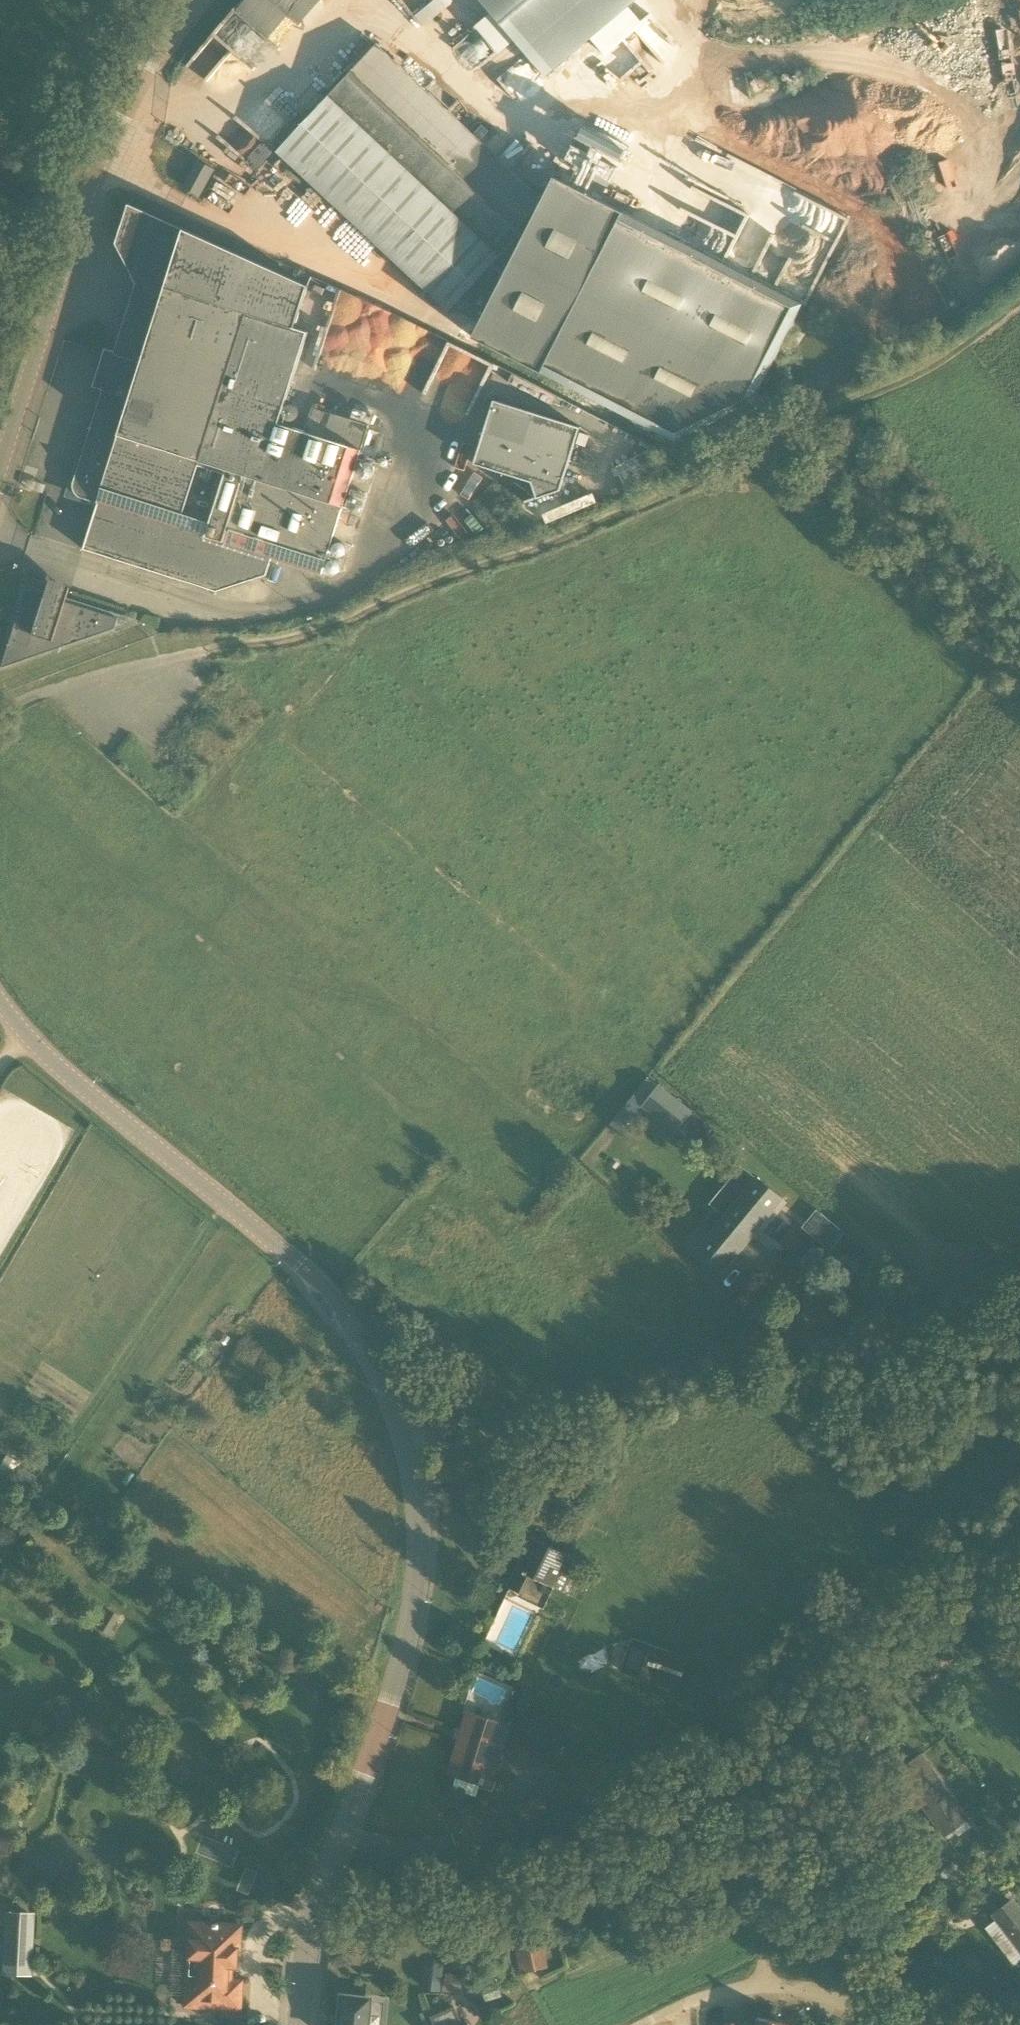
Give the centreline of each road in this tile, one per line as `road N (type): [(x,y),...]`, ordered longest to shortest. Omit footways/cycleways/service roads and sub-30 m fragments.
road 1 (tertiary): [(302,2024),(322,1879),(413,1613),(421,1551),(417,1448),(385,1364),(353,1316),(66,1074),(0,1002)]
road 2 (track): [(1019,305),(897,390),(655,506),(347,627)]
road 3 (track): [(1019,1269),(455,1440),(410,1430)]
road 4 (tertiary): [(0,473),(88,214),(134,107),(199,0)]
road 5 (track): [(1019,1562),(917,1671),(846,1768),(801,1852),(770,1993)]
road 6 (residential): [(347,627),(0,700)]
road 7 (residential): [(694,1999),(770,1993),(890,2024)]

